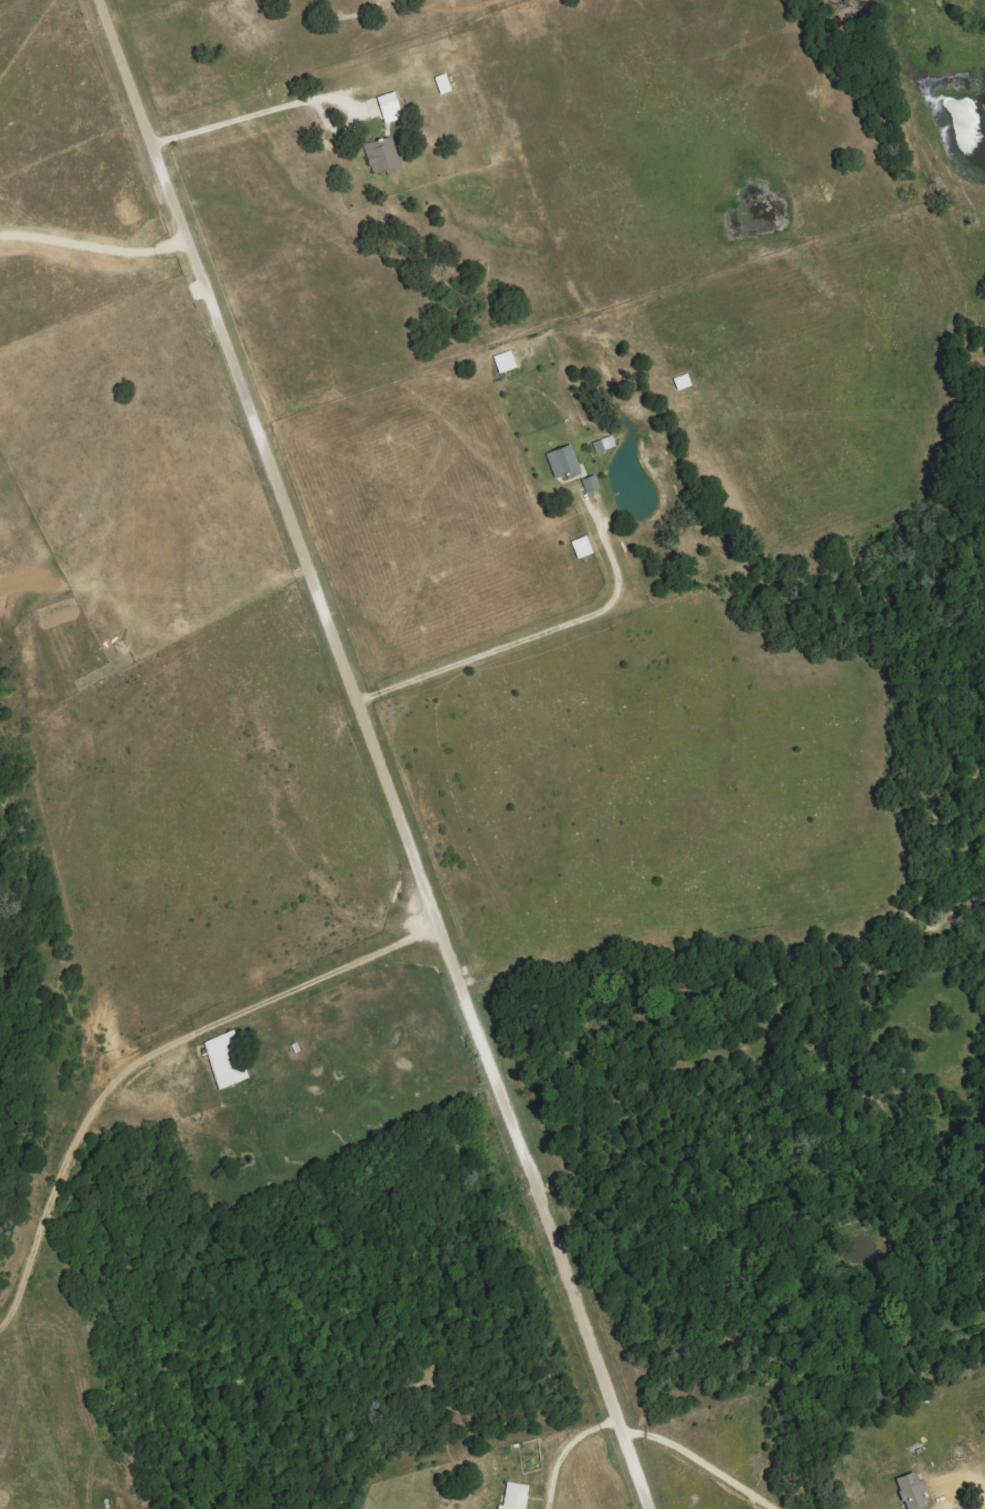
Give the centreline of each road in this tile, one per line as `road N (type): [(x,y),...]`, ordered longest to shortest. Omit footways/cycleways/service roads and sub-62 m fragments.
road 1 (residential): [(650,1508),(98,0)]

